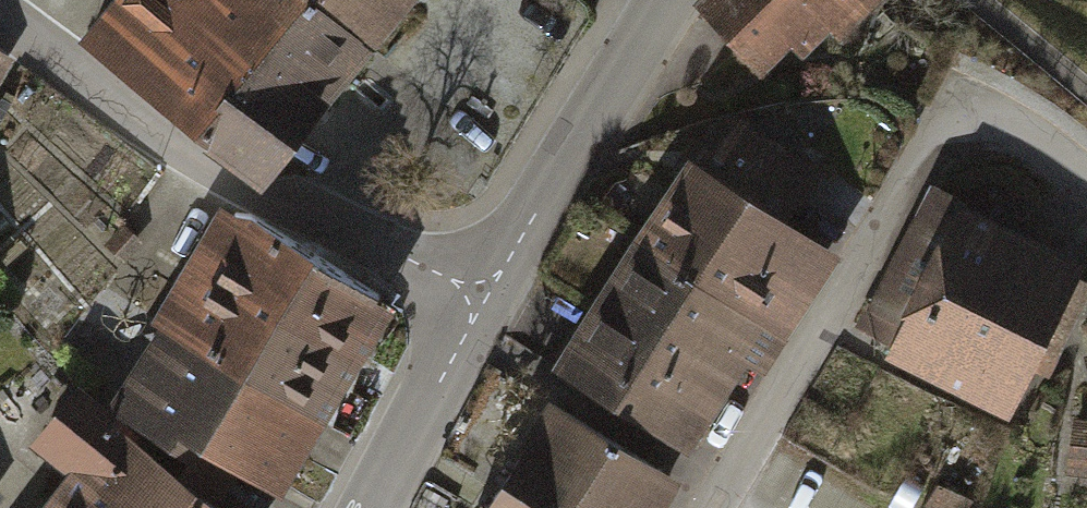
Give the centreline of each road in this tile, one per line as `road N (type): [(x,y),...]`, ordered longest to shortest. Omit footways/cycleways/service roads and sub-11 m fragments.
road 1 (residential): [(721,507),(914,180),(972,128),(1029,131),(1086,177)]
road 2 (residential): [(488,296),(219,177),(153,137),(0,18)]
road 3 (tertiary): [(488,296),(669,0)]
road 4 (tertiary): [(374,507),(488,296)]

